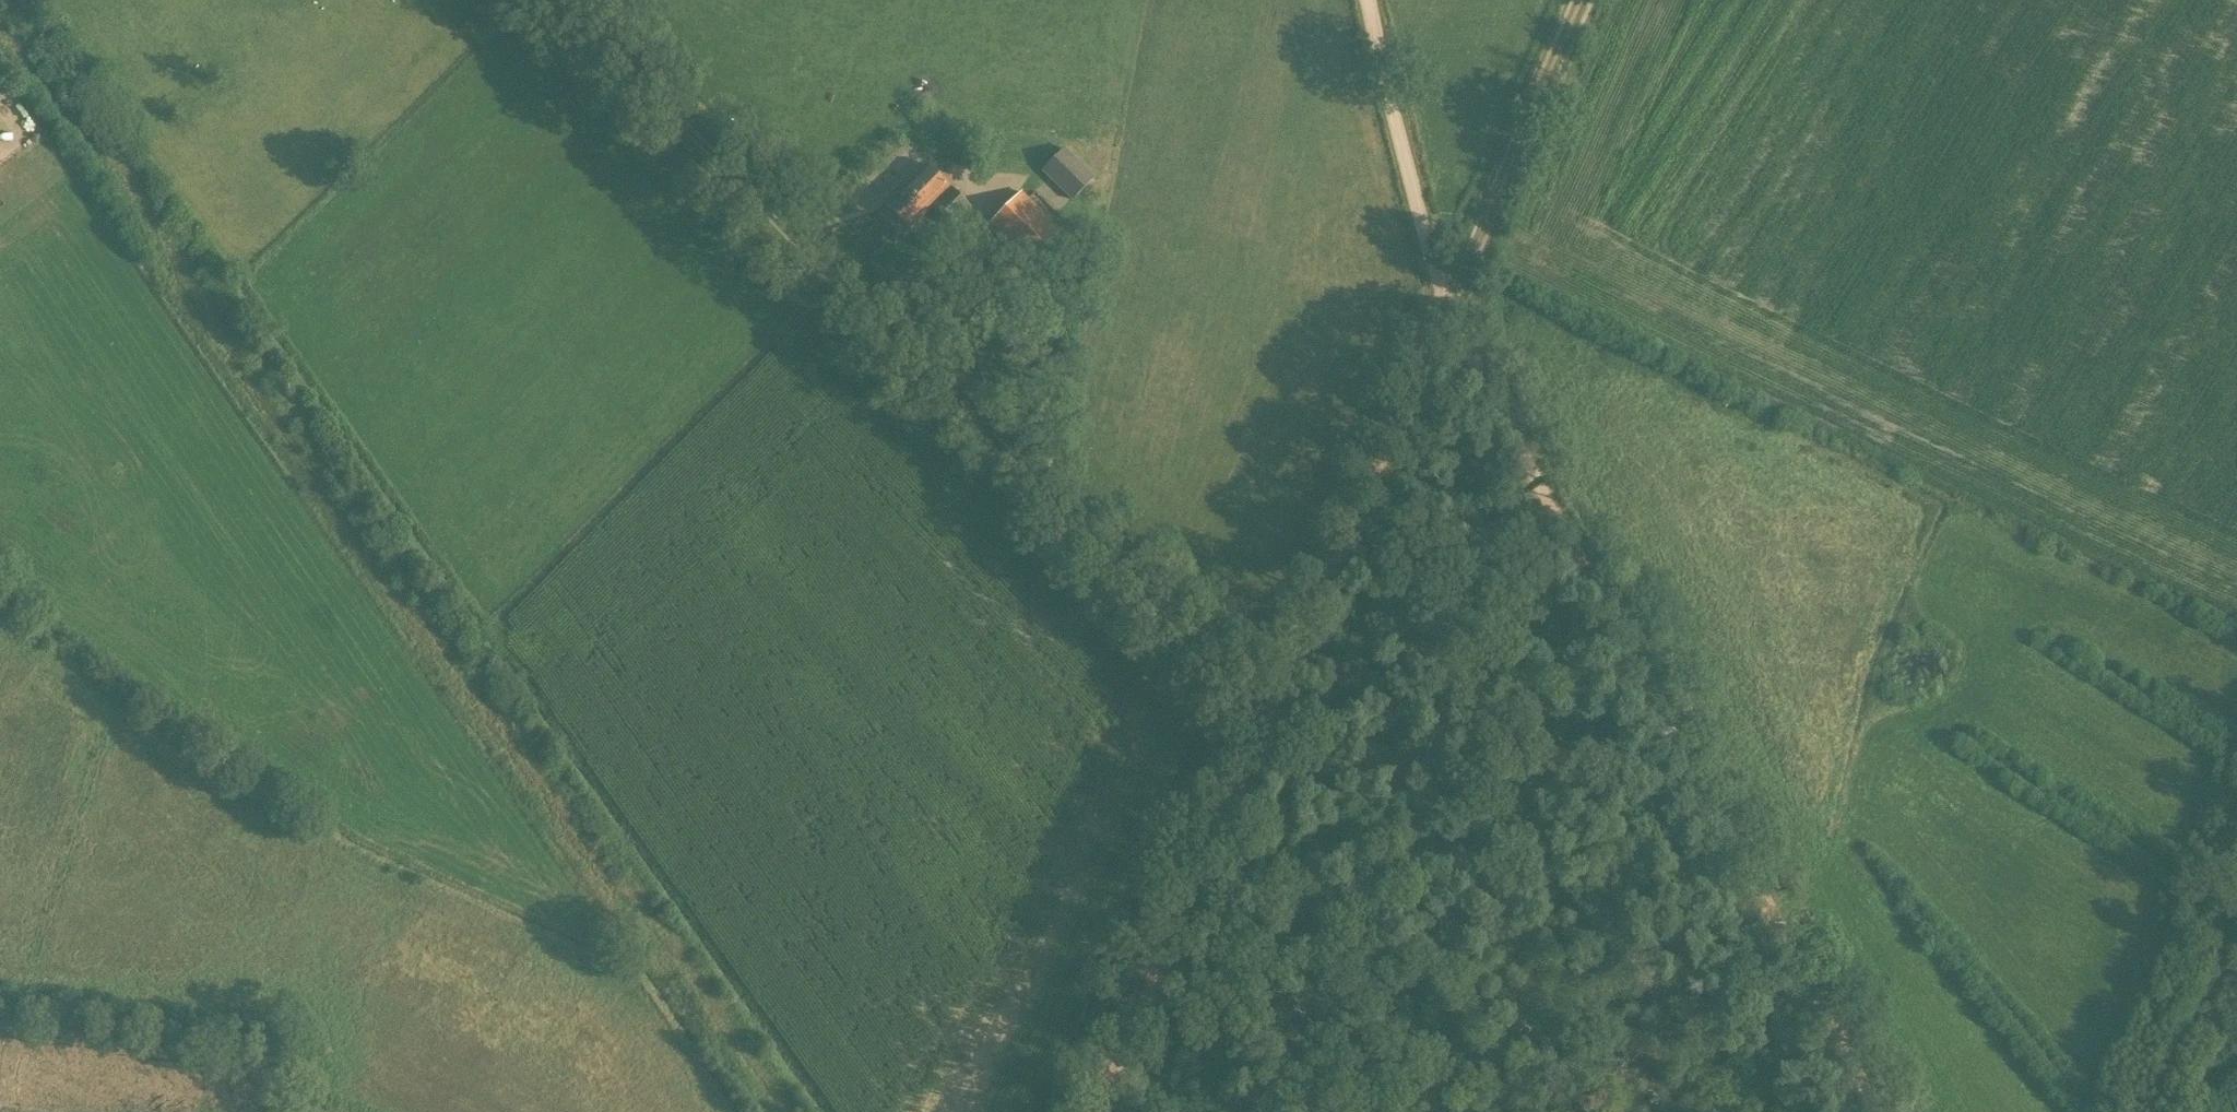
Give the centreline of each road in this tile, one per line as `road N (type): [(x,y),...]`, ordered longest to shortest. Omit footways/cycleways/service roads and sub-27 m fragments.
road 1 (track): [(1574,0),(1447,285),(1869,1111)]
road 2 (track): [(1375,0),(1447,285),(1077,1111)]

